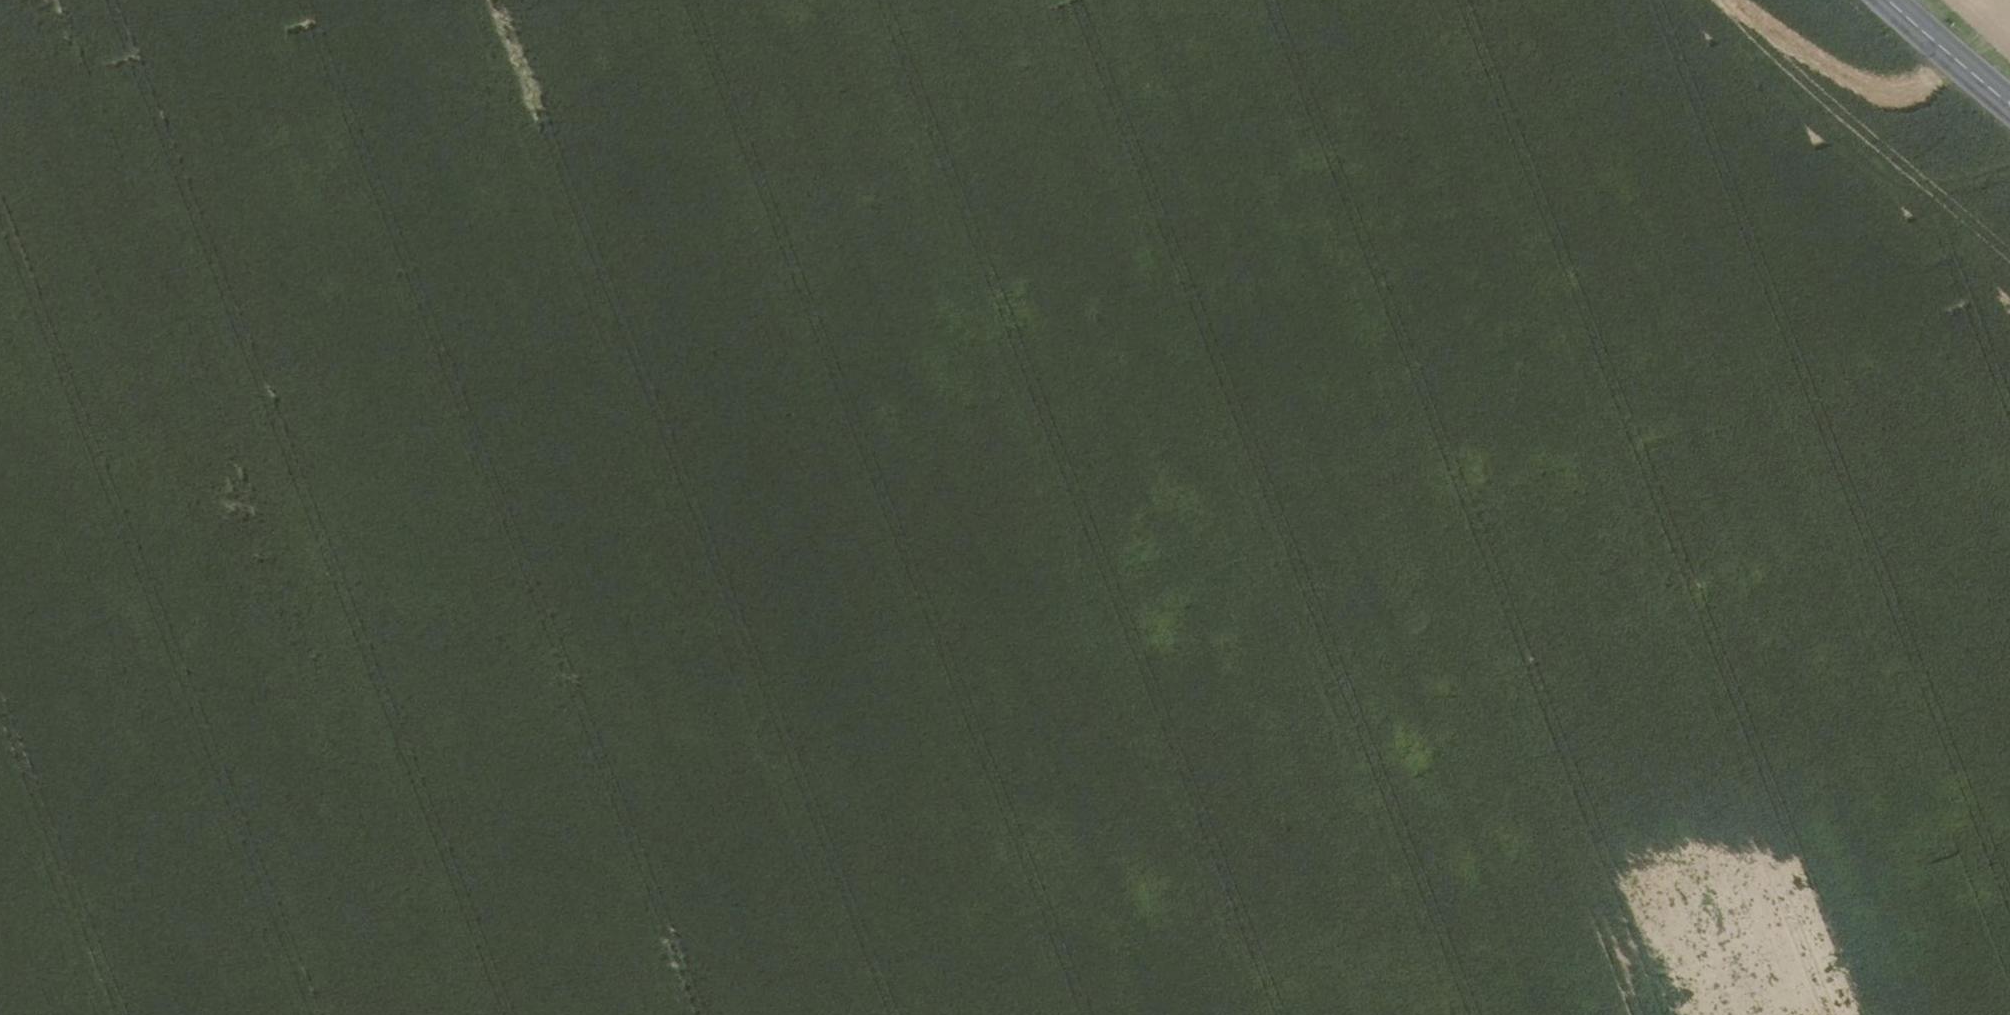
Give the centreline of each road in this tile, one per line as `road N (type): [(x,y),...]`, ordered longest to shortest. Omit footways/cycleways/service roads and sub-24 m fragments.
road 1 (secondary): [(2009,110),(1886,0)]

